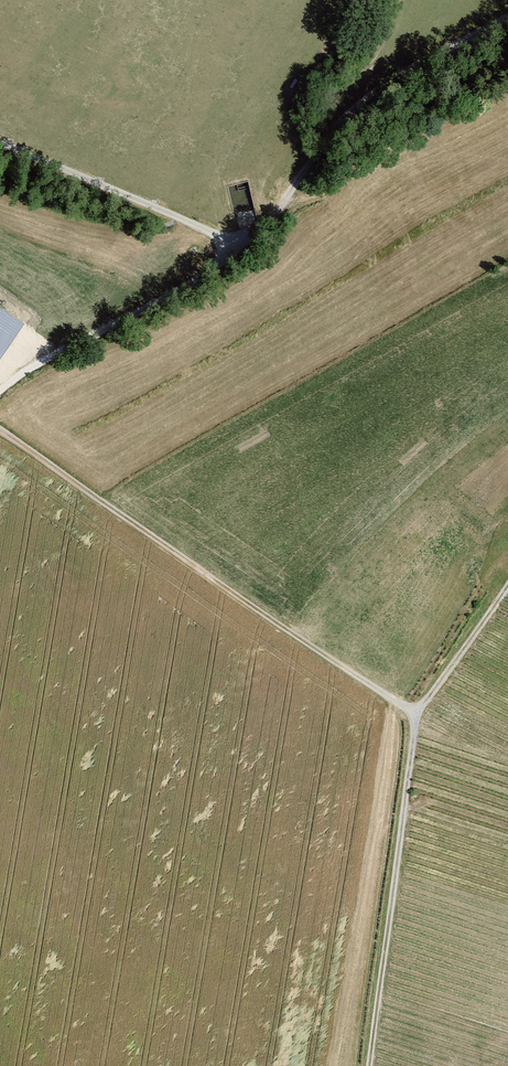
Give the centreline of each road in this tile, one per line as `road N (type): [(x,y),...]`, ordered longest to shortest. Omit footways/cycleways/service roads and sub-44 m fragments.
road 1 (track): [(0,392),(248,251),(387,88),(507,18)]
road 2 (track): [(0,431),(416,716)]
road 3 (track): [(416,716),(369,1065)]
road 4 (track): [(248,251),(0,145)]
road 5 (track): [(416,716),(507,585)]

